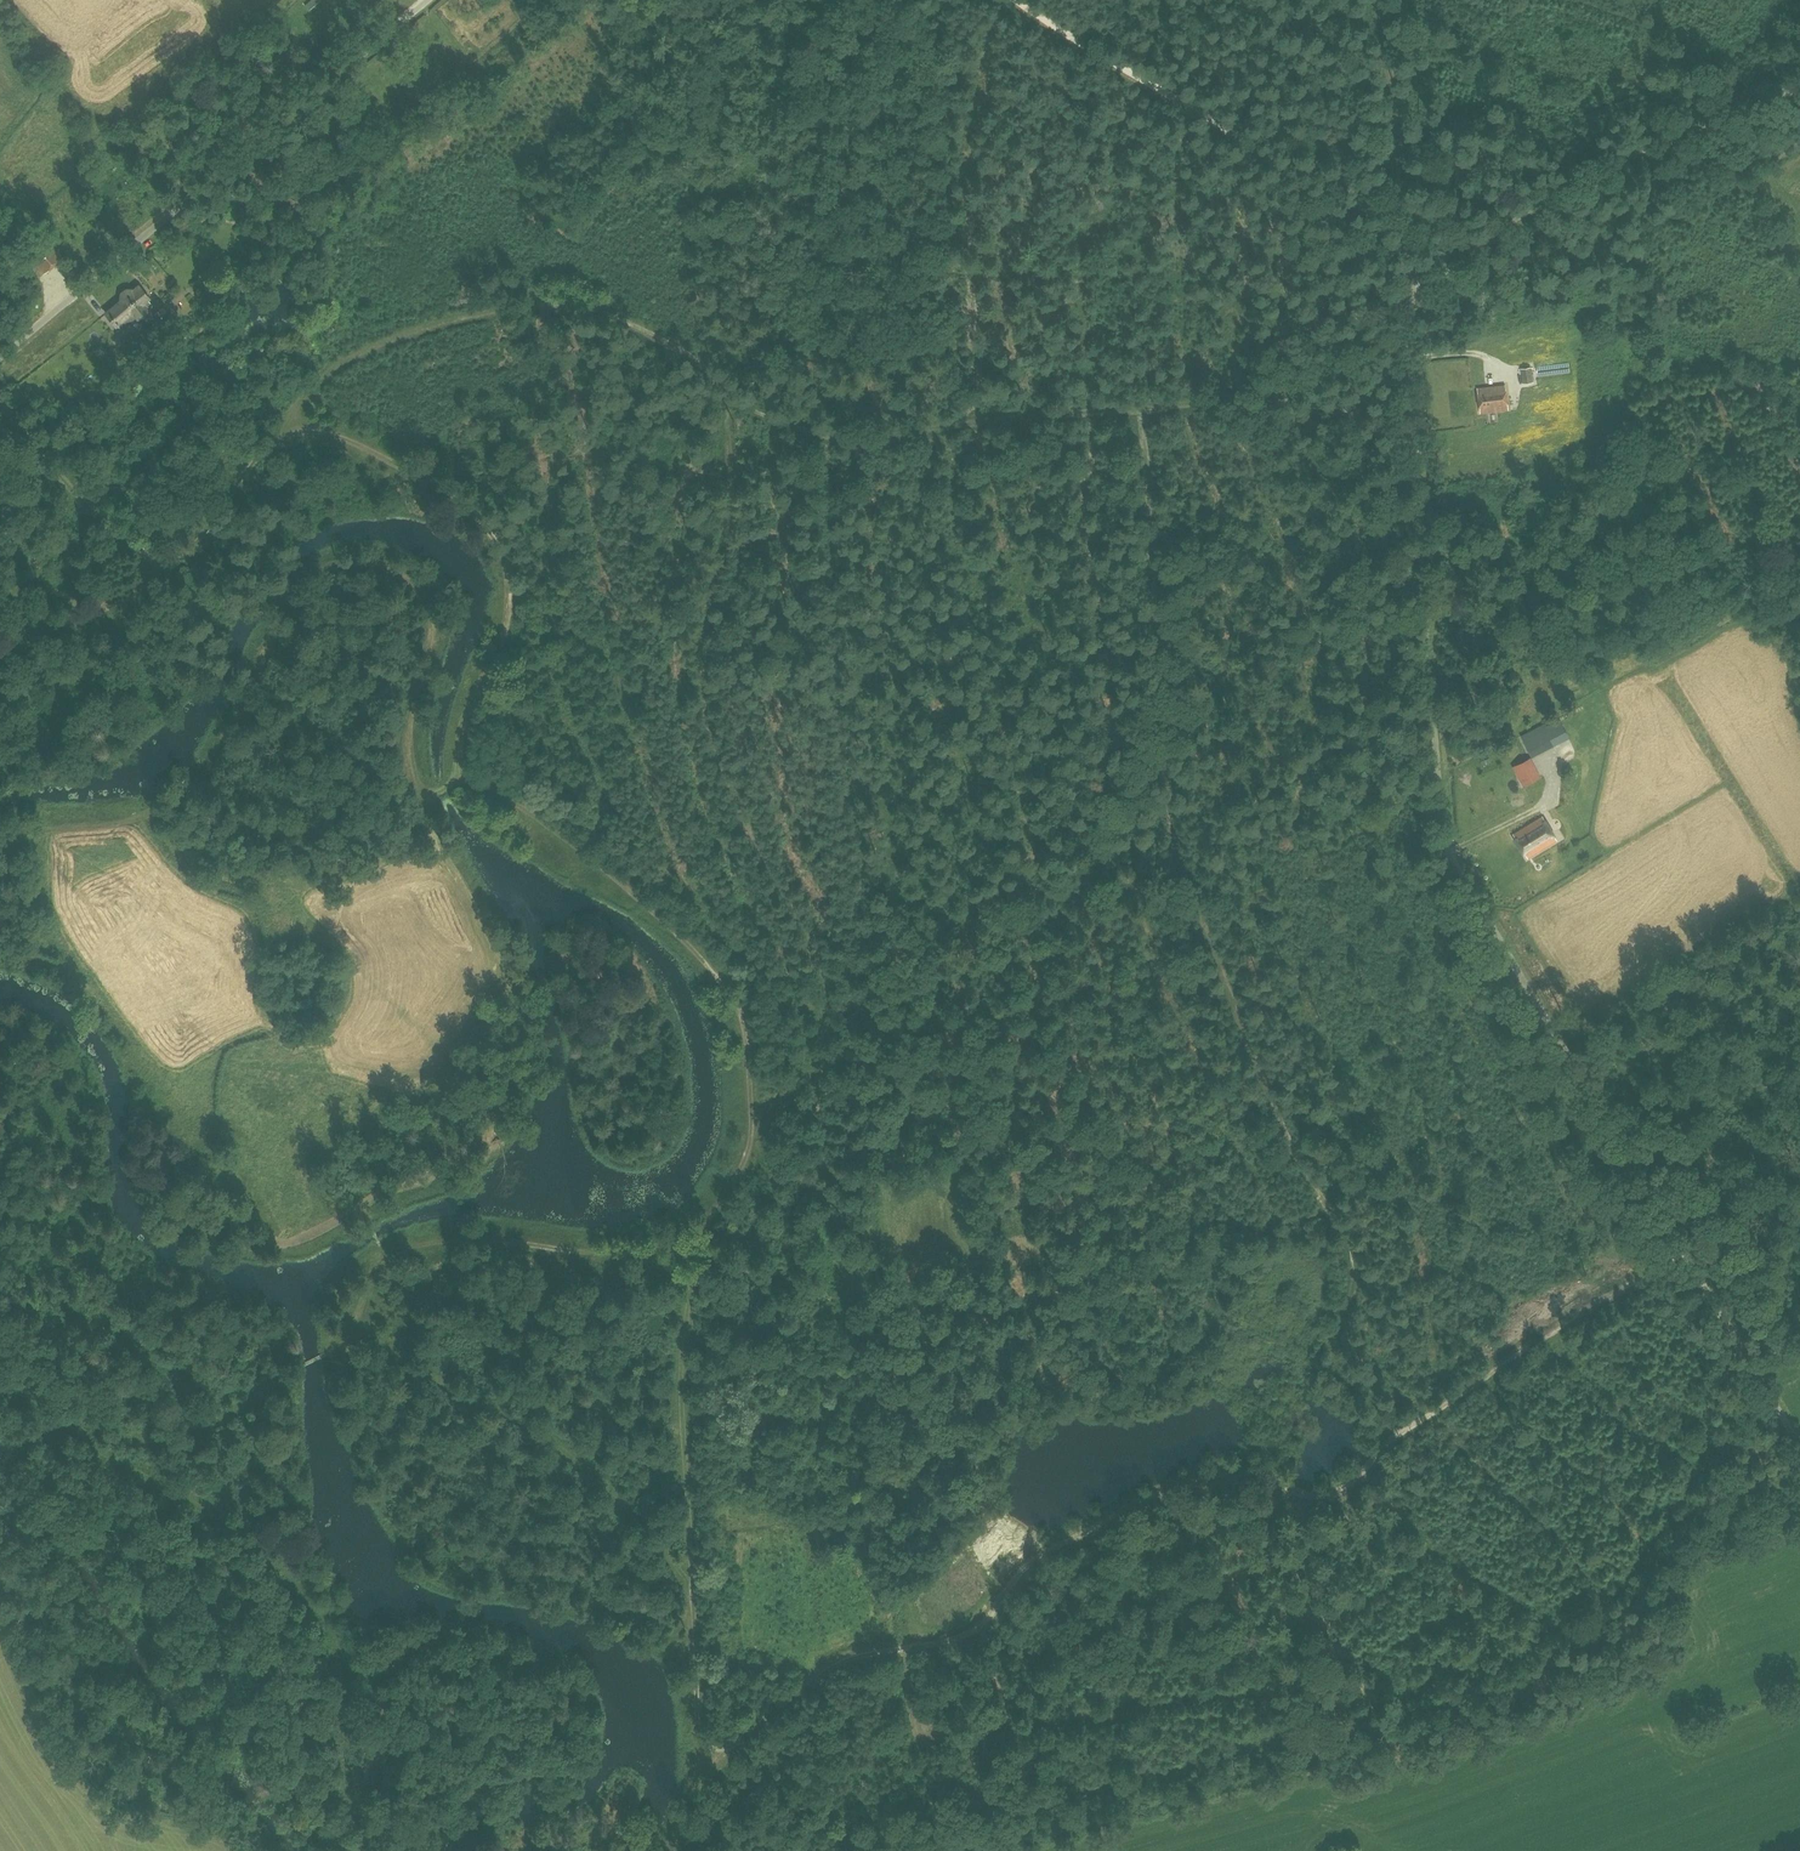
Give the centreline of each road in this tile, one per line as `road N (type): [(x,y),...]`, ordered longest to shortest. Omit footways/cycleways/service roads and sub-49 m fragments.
road 1 (track): [(1409,345),(1351,377),(1246,396),(849,437),(800,430),(722,400),(582,422),(416,464),(299,421),(205,547),(165,562)]
road 2 (residential): [(1799,1448),(1449,854),(1406,314)]
road 3 (track): [(1692,1266),(1540,1337),(1391,1434),(1339,1494),(1311,1499),(1259,1473),(1223,1474),(1144,1501),(1076,1545),(1031,1557),(986,1622),(967,1634),(855,1661),(800,1691),(694,1803)]
road 4 (unclassified): [(0,352),(84,291),(432,0)]
road 5 (track): [(1016,0),(1231,132),(1310,192),(1378,264),(1406,314)]
road 6 (track): [(1376,0),(1407,250),(1406,314)]
road 7 (track): [(165,562),(98,521),(0,391)]
road 8 (track): [(165,562),(162,598),(117,624),(90,620),(57,581),(0,608)]

